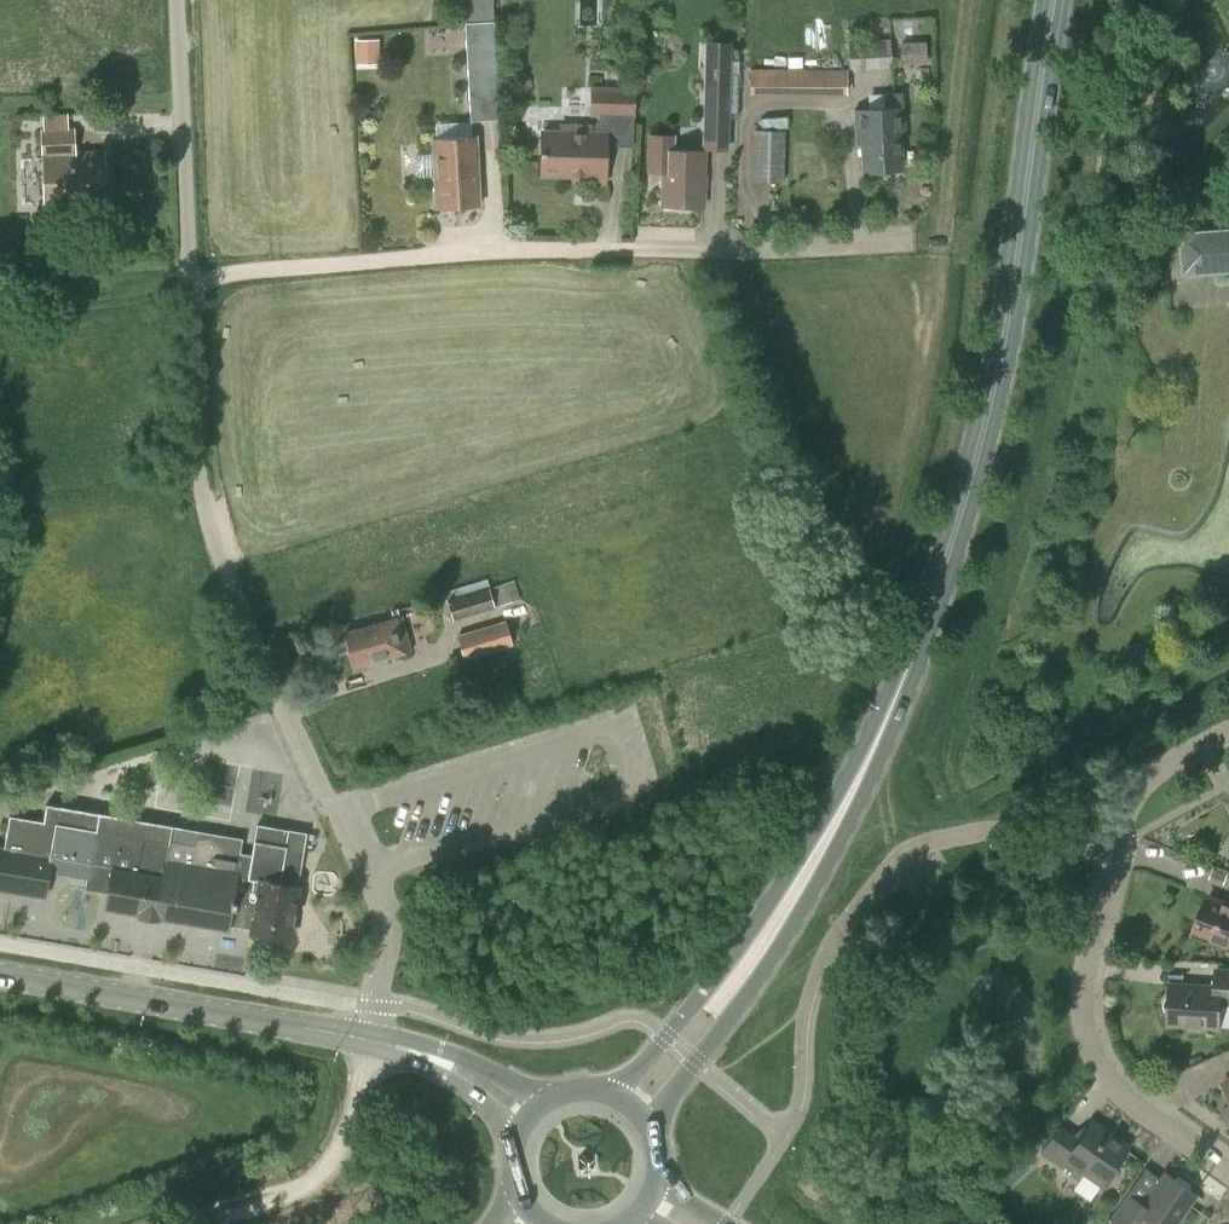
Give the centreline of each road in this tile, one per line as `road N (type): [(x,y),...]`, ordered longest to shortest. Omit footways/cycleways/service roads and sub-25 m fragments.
road 1 (unclassified): [(370,1040),(386,918),(265,665),(202,504),(176,0)]
road 2 (primary): [(733,984),(828,839),(894,703),(962,514),(1010,313),(1057,0)]
road 3 (track): [(187,284),(239,271),(513,251),(760,251),(912,241)]
road 4 (residential): [(1228,731),(1144,781),(1122,817),(1089,945),(1080,1022),(1087,1049),(1118,1092),(1228,1169)]
road 5 (secondary): [(0,976),(370,1040)]
road 6 (track): [(370,1040),(349,1132),(322,1172),(296,1188)]
road 7 (primary): [(733,984),(690,1008),(612,1091)]
road 8 (primary): [(649,1117),(715,1036),(733,984)]
road 9 (secondary): [(543,1102),(463,1058),(406,1048)]
road 10 (secondary): [(406,1048),(520,1130)]

